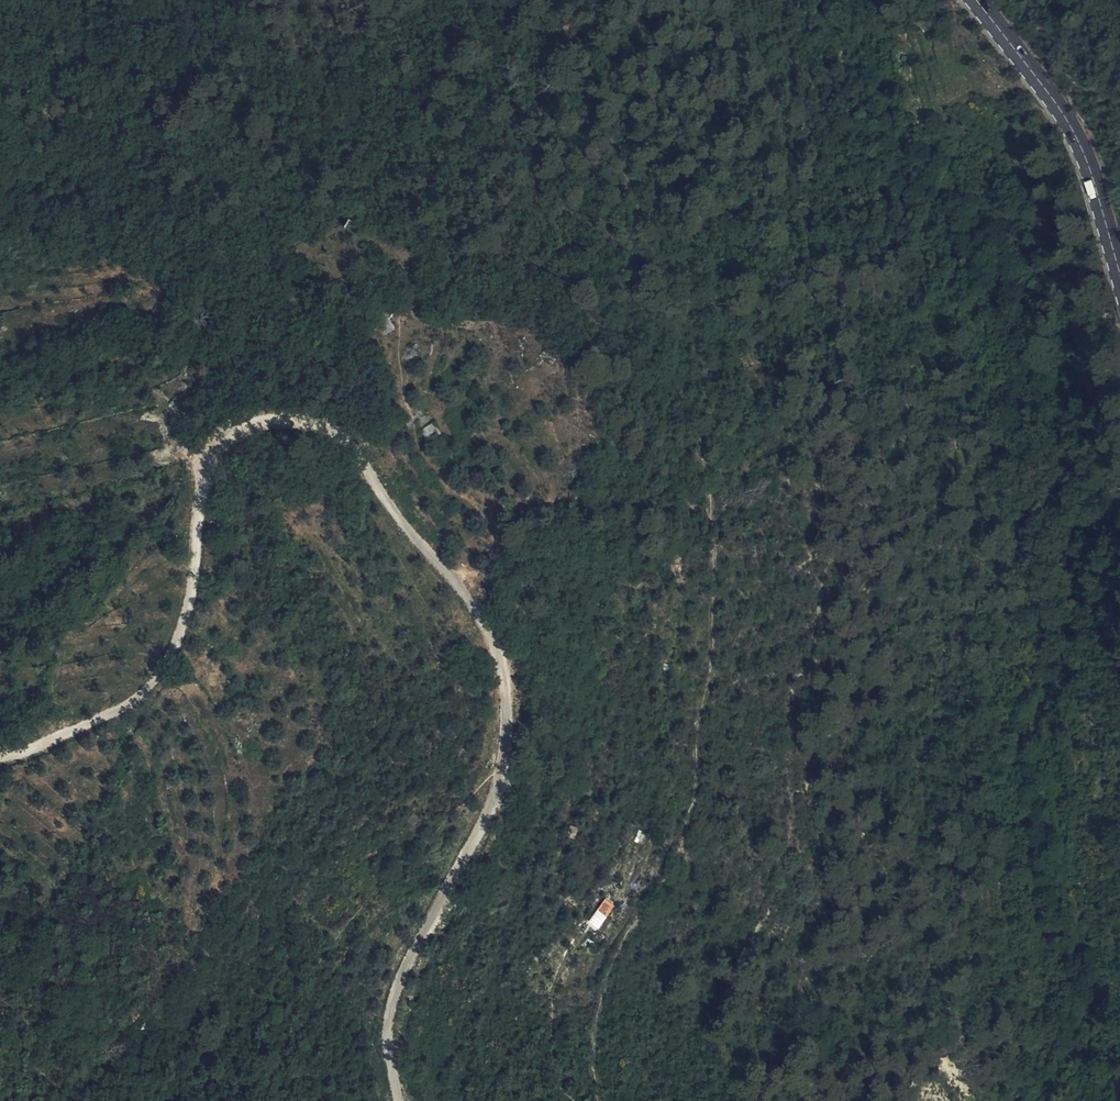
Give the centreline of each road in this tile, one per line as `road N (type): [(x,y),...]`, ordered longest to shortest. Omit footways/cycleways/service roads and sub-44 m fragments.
road 1 (track): [(0,756),(124,706),(165,667),(195,587),(206,463),(229,433),(276,420),(317,422),(487,613),(516,697),(502,790),(442,879),(398,989),(393,1074),(400,1100)]
road 2 (tertiary): [(1119,277),(1077,139),(972,0)]

